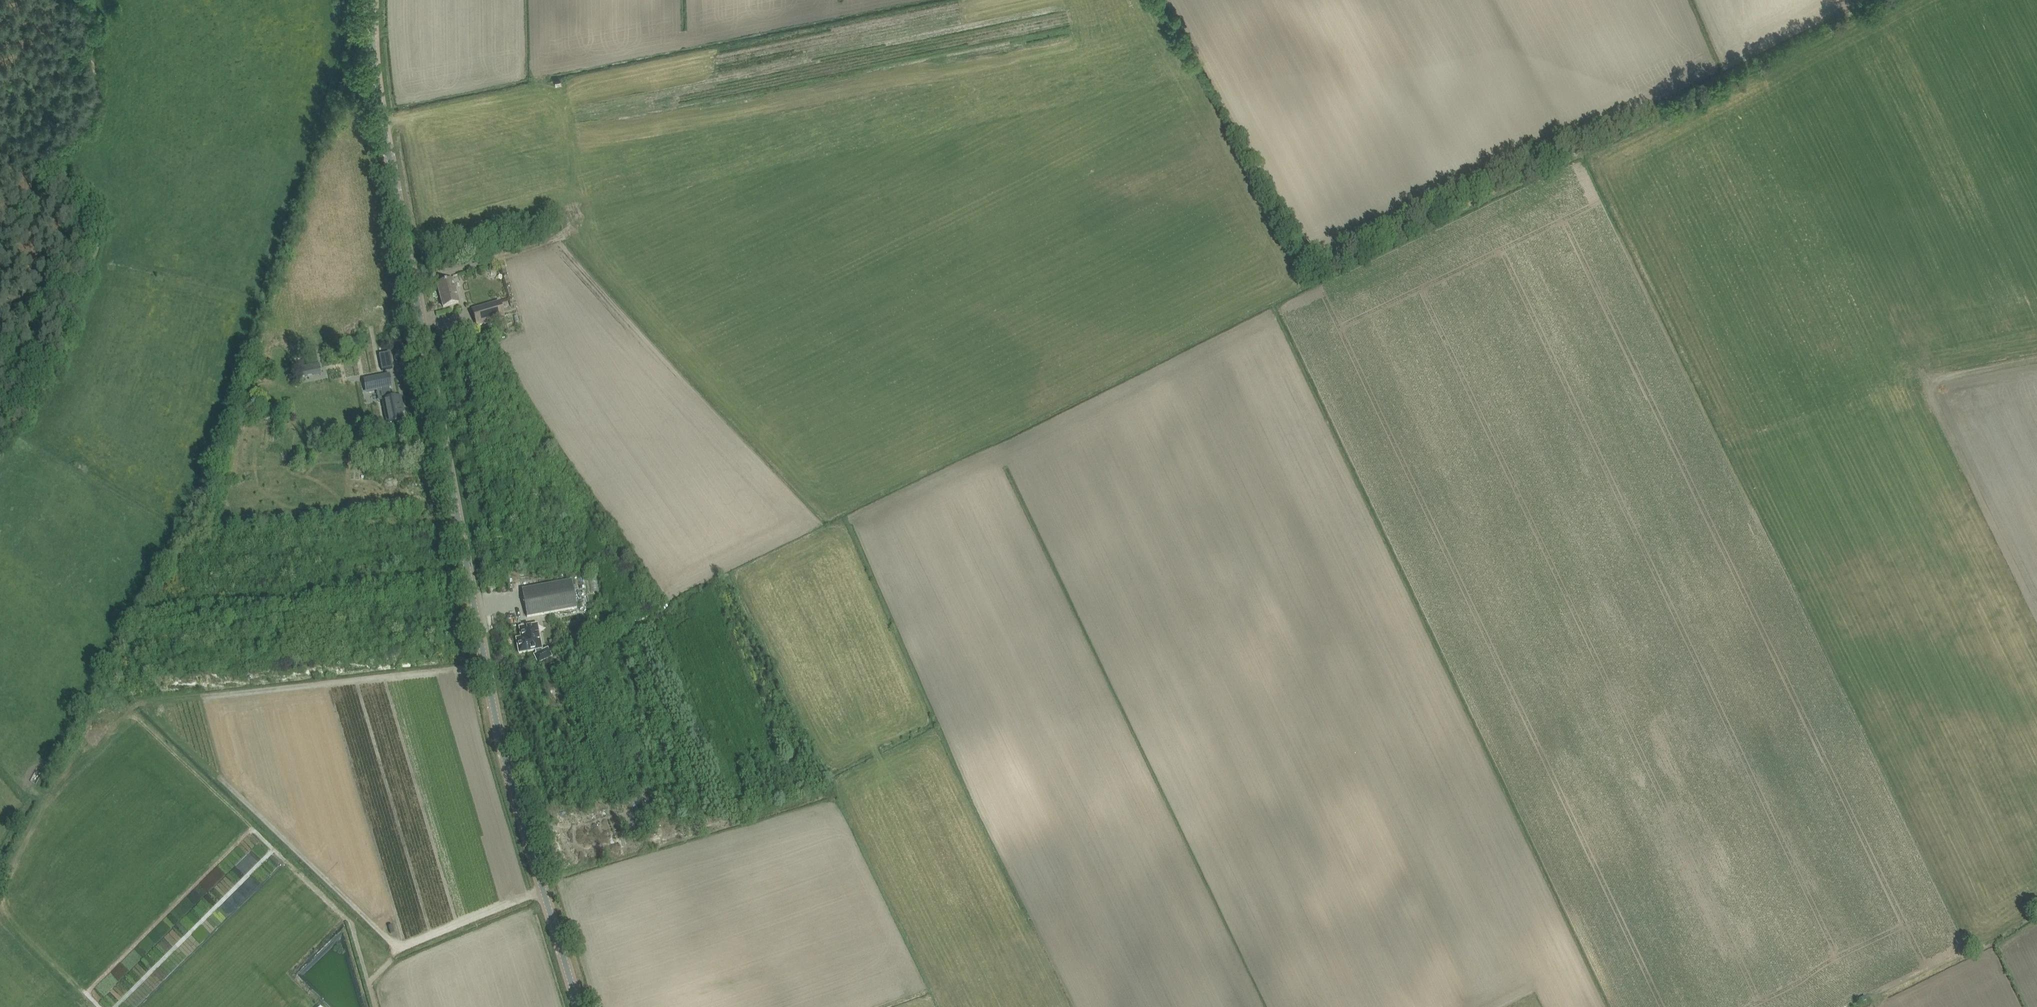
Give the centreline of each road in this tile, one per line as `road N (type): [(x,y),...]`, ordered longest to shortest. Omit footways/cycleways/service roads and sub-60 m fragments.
road 1 (tertiary): [(578,1006),(478,658),(385,156),(370,0)]

